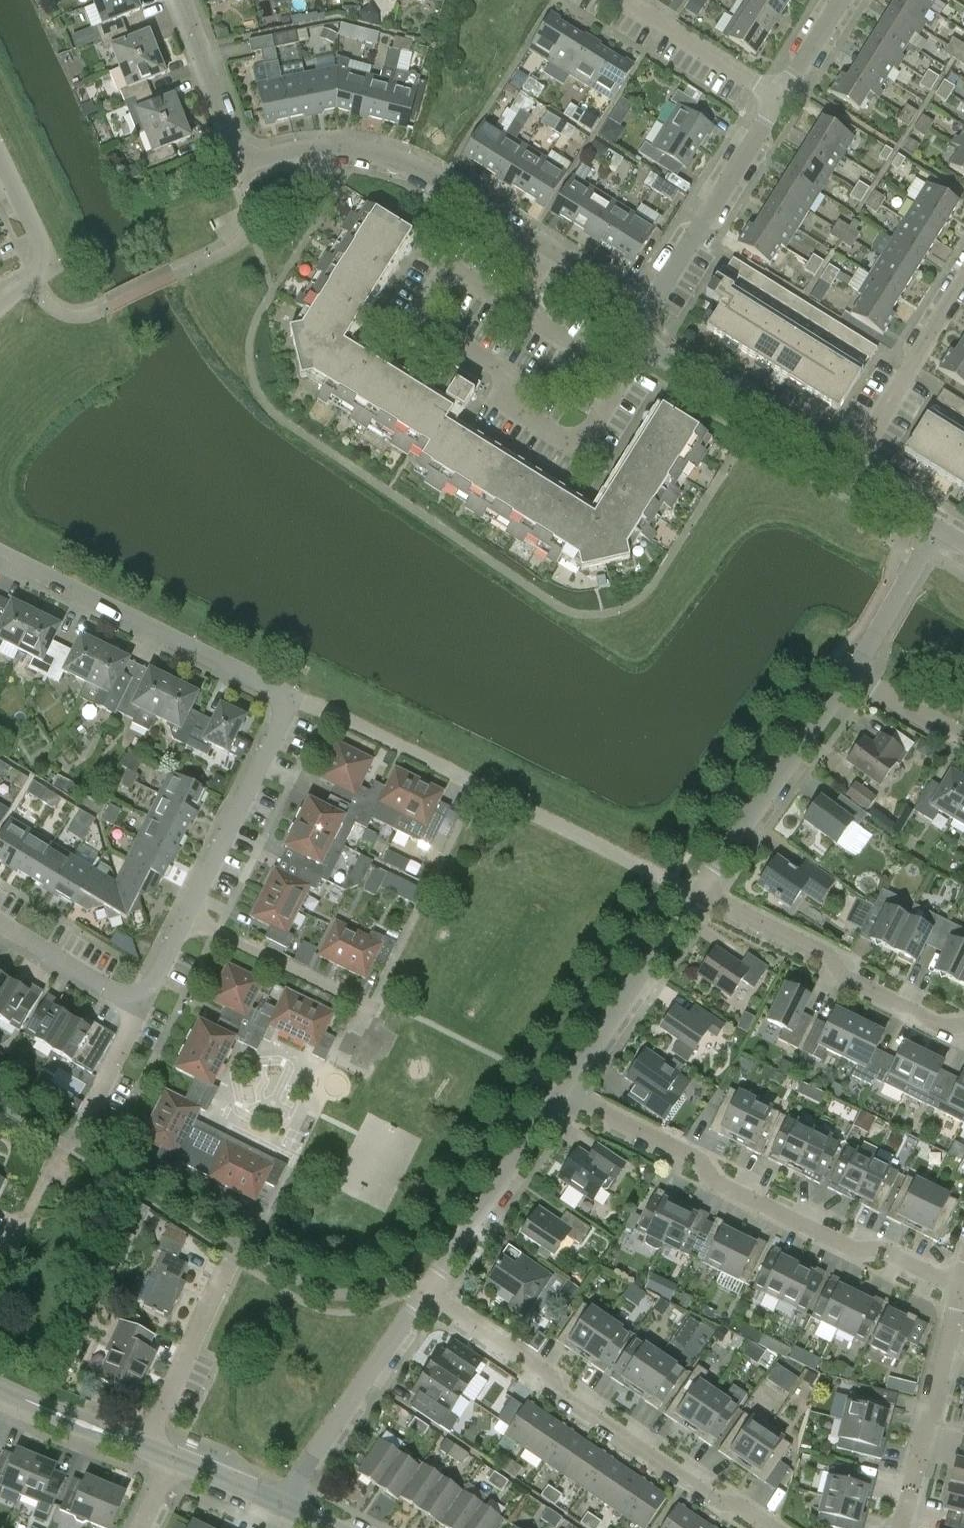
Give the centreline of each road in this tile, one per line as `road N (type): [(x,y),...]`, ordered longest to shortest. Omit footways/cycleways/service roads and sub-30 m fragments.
road 1 (residential): [(182,920),(287,702),(0,556)]
road 2 (residential): [(552,262),(399,163),(305,151),(243,161),(183,0)]
road 3 (residential): [(515,325),(626,399),(585,463),(502,412),(493,380),(415,330),(446,279)]
road 4 (residential): [(958,1287),(550,1097)]
road 5 (residential): [(765,1527),(560,1395),(548,1373),(423,1288)]
road 6 (residential): [(963,1025),(693,893)]
road 7 (residential): [(693,893),(850,672)]
road 8 (residential): [(282,1507),(423,1288)]
road 9 (residential): [(836,471),(656,356),(642,337),(643,315)]
road 10 (residential): [(643,315),(772,97)]
road 11 (residential): [(550,1097),(693,893)]
road 12 (residential): [(909,1527),(958,1287)]
road 13 (residential): [(836,471),(963,269)]
road 14 (residential): [(423,1288),(550,1097)]
road 15 (residential): [(146,1451),(233,1261)]
road 16 (residential): [(182,920),(357,1003)]
road 17 (residential): [(772,97),(620,0)]
road 18 (residential): [(0,303),(39,273),(45,254),(0,162)]
road 19 (residential): [(850,672),(933,528)]
road 20 (residential): [(134,1020),(0,934)]
road 21 (residential): [(146,1451),(0,1388)]
road 22 (residential): [(963,741),(850,672)]
road 23 (residential): [(73,1137),(134,1020)]

